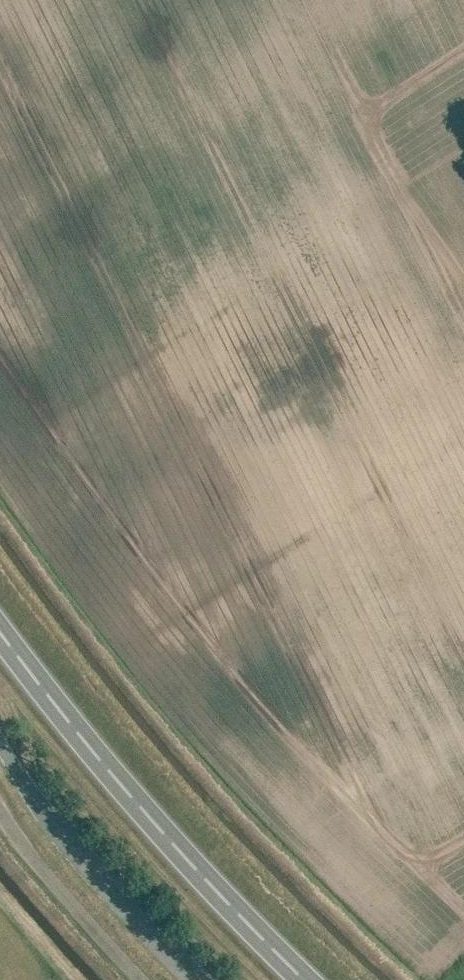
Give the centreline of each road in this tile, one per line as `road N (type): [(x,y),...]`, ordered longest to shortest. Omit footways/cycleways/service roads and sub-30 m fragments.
road 1 (trunk): [(307,979),(175,851),(0,635)]
road 2 (unclassified): [(142,979),(0,811)]

